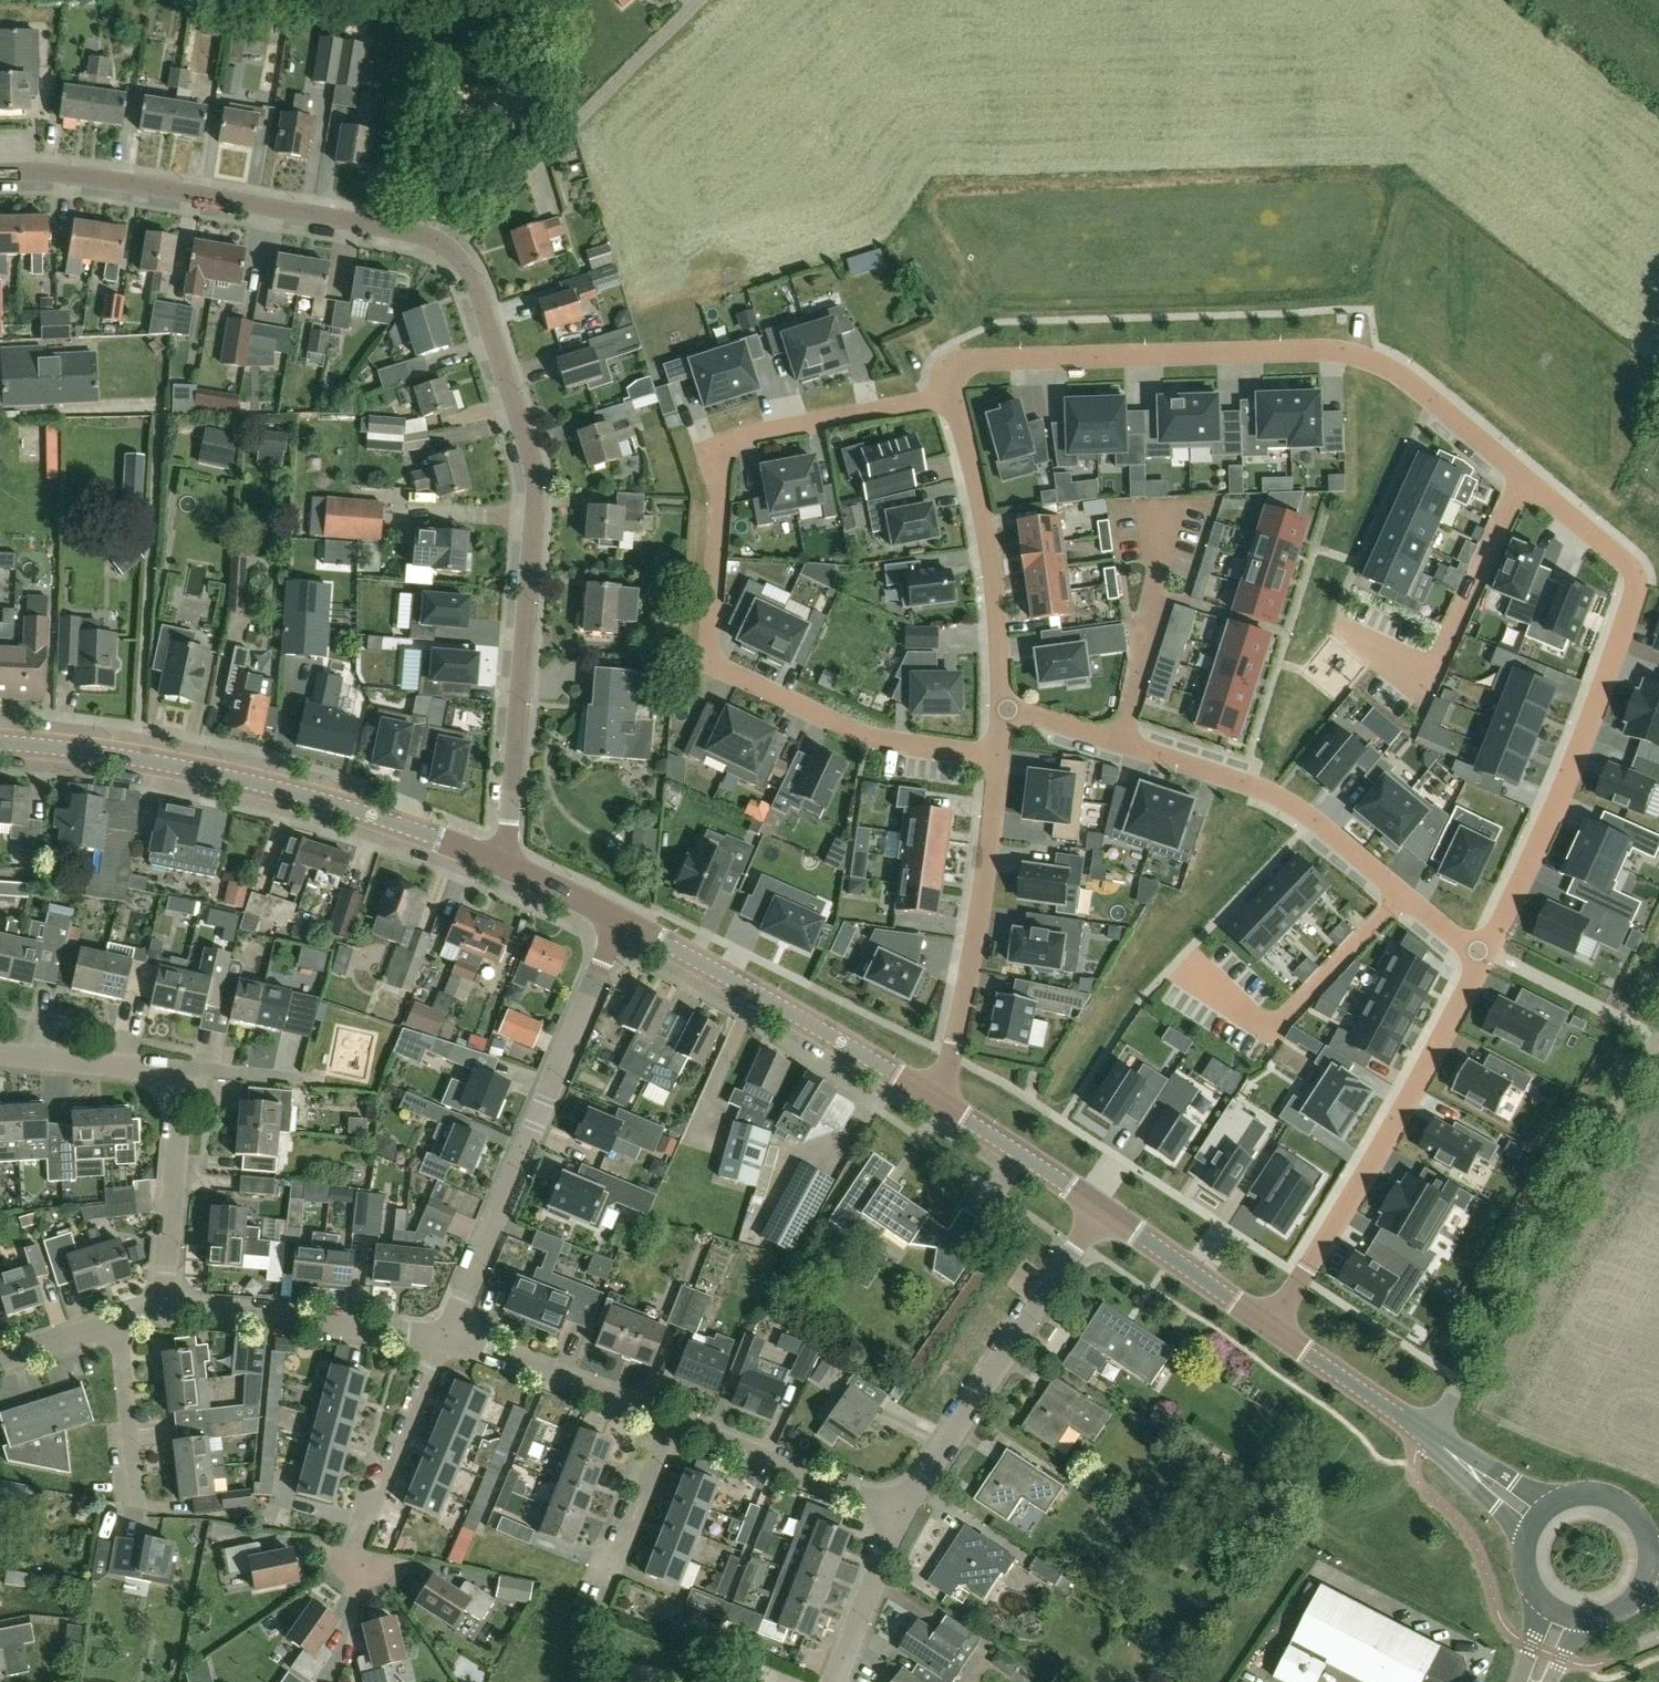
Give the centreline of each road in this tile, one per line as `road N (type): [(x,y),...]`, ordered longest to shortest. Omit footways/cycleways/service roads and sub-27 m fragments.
road 1 (residential): [(955,400),(959,367),(1353,352),(1626,556),(1640,577),(1633,619),(1485,955)]
road 2 (residential): [(997,754),(849,730),(709,663),(718,446),(955,400)]
road 3 (residential): [(506,867),(531,469),(484,298),(447,239)]
road 4 (secondary): [(0,743),(224,775),(352,808),(506,867)]
road 5 (residential): [(1429,1436),(1658,1038)]
road 6 (residential): [(447,239),(414,225),(114,169),(0,163)]
road 7 (residential): [(447,1335),(622,919)]
road 8 (residential): [(1485,955),(1416,1087),(1269,1326)]
road 9 (residential): [(166,1307),(180,1060),(0,1041)]
road 10 (secondary): [(940,1100),(622,919)]
road 11 (residential): [(898,1507),(1102,1211)]
road 12 (residential): [(940,1100),(976,944),(997,754)]
road 13 (residential): [(447,239),(696,0)]
road 14 (residential): [(1122,743),(1288,803),(1403,895)]
road 15 (residential): [(1002,703),(998,617),(955,400)]
road 16 (residential): [(1403,895),(1274,1033),(1184,962)]
road 17 (residential): [(447,1335),(166,1307)]
road 18 (residential): [(350,1571),(447,1335)]
road 19 (residential): [(673,1421),(447,1335)]
road 20 (residential): [(898,1507),(673,1421)]
road 21 (residential): [(1122,743),(1175,509)]
road 22 (secondary): [(1269,1326),(1102,1211)]
road 23 (secondary): [(1102,1211),(940,1100)]
road 24 (secondary): [(1429,1436),(1269,1326)]
road 25 (residential): [(134,1509),(117,1319)]
road 26 (residential): [(833,1681),(898,1507)]
road 27 (residential): [(605,1581),(673,1421)]
road 28 (secondary): [(1567,1497),(1523,1487),(1467,1451),(1444,1447)]
road 29 (secondary): [(1444,1447),(1452,1467),(1526,1543)]
road 30 (secondary): [(622,919),(506,867)]
road 31 (residential): [(1002,703),(1122,743)]
road 32 (residential): [(117,1319),(0,1360)]

